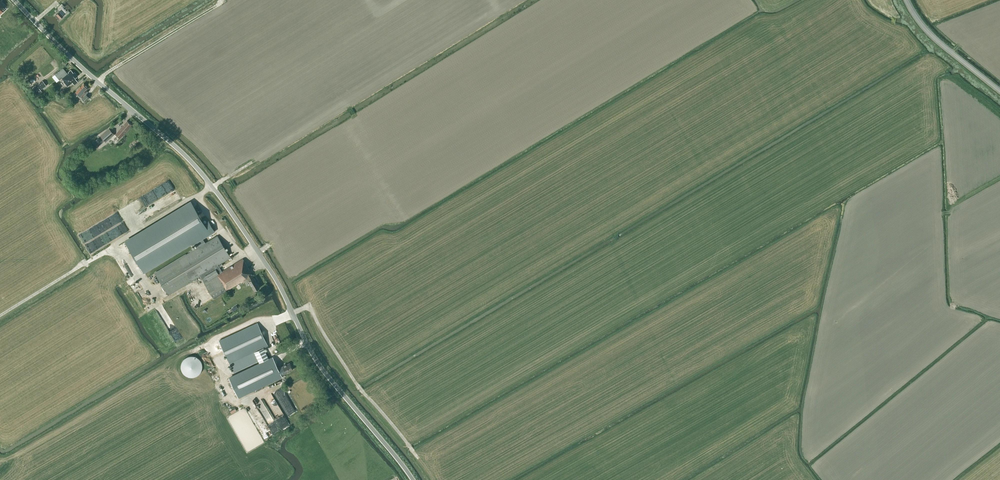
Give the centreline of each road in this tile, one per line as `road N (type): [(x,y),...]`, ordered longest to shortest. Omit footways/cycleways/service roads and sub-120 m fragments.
road 1 (unclassified): [(413,479),(322,369),(274,278),(201,173),(14,0)]
road 2 (tertiary): [(999,92),(938,42),(907,0)]

